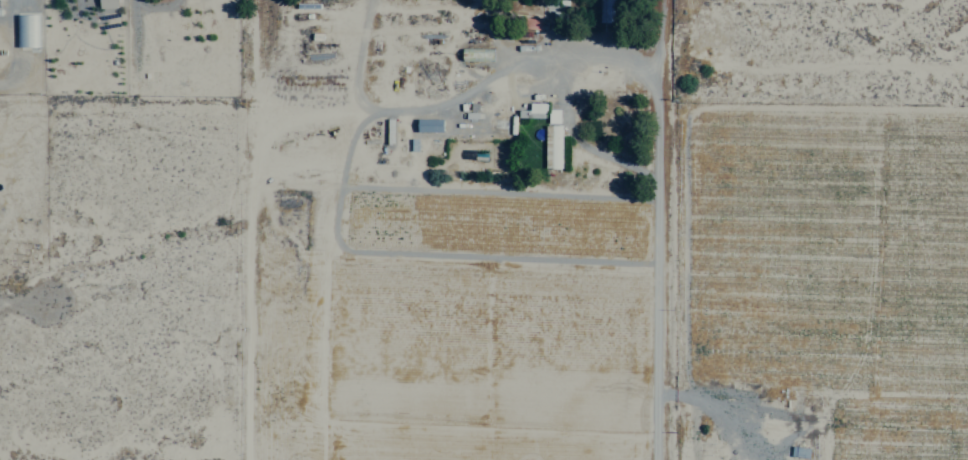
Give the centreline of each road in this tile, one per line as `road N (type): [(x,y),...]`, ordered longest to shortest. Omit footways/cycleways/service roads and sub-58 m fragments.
road 1 (residential): [(660,459),(660,93)]

